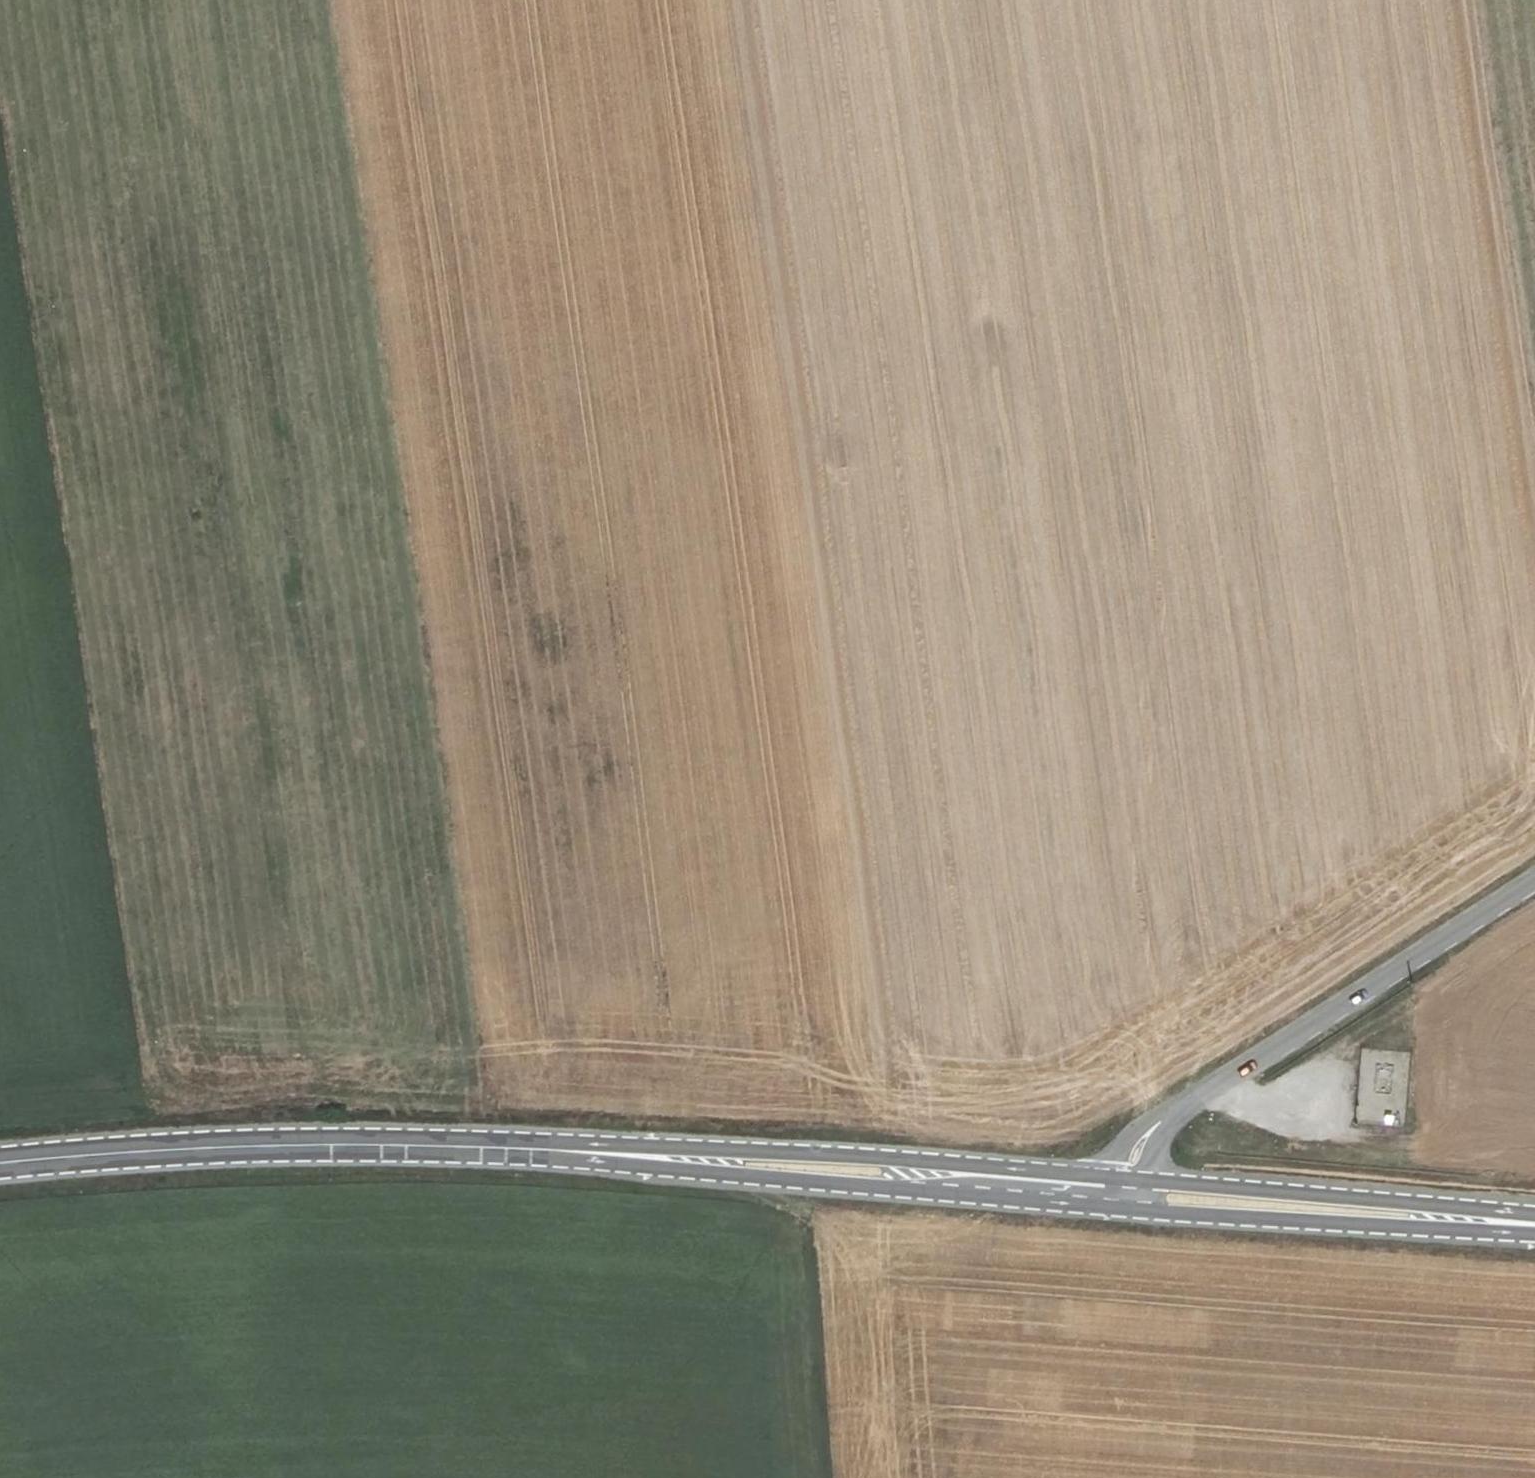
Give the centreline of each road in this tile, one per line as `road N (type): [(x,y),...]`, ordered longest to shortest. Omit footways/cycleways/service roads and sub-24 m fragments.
road 1 (secondary): [(1127,1193),(329,1142),(0,1163)]
road 2 (unclassified): [(1127,1193),(1132,1161),(1150,1130),(1534,876)]
road 3 (secondary): [(1534,1227),(1127,1193)]

